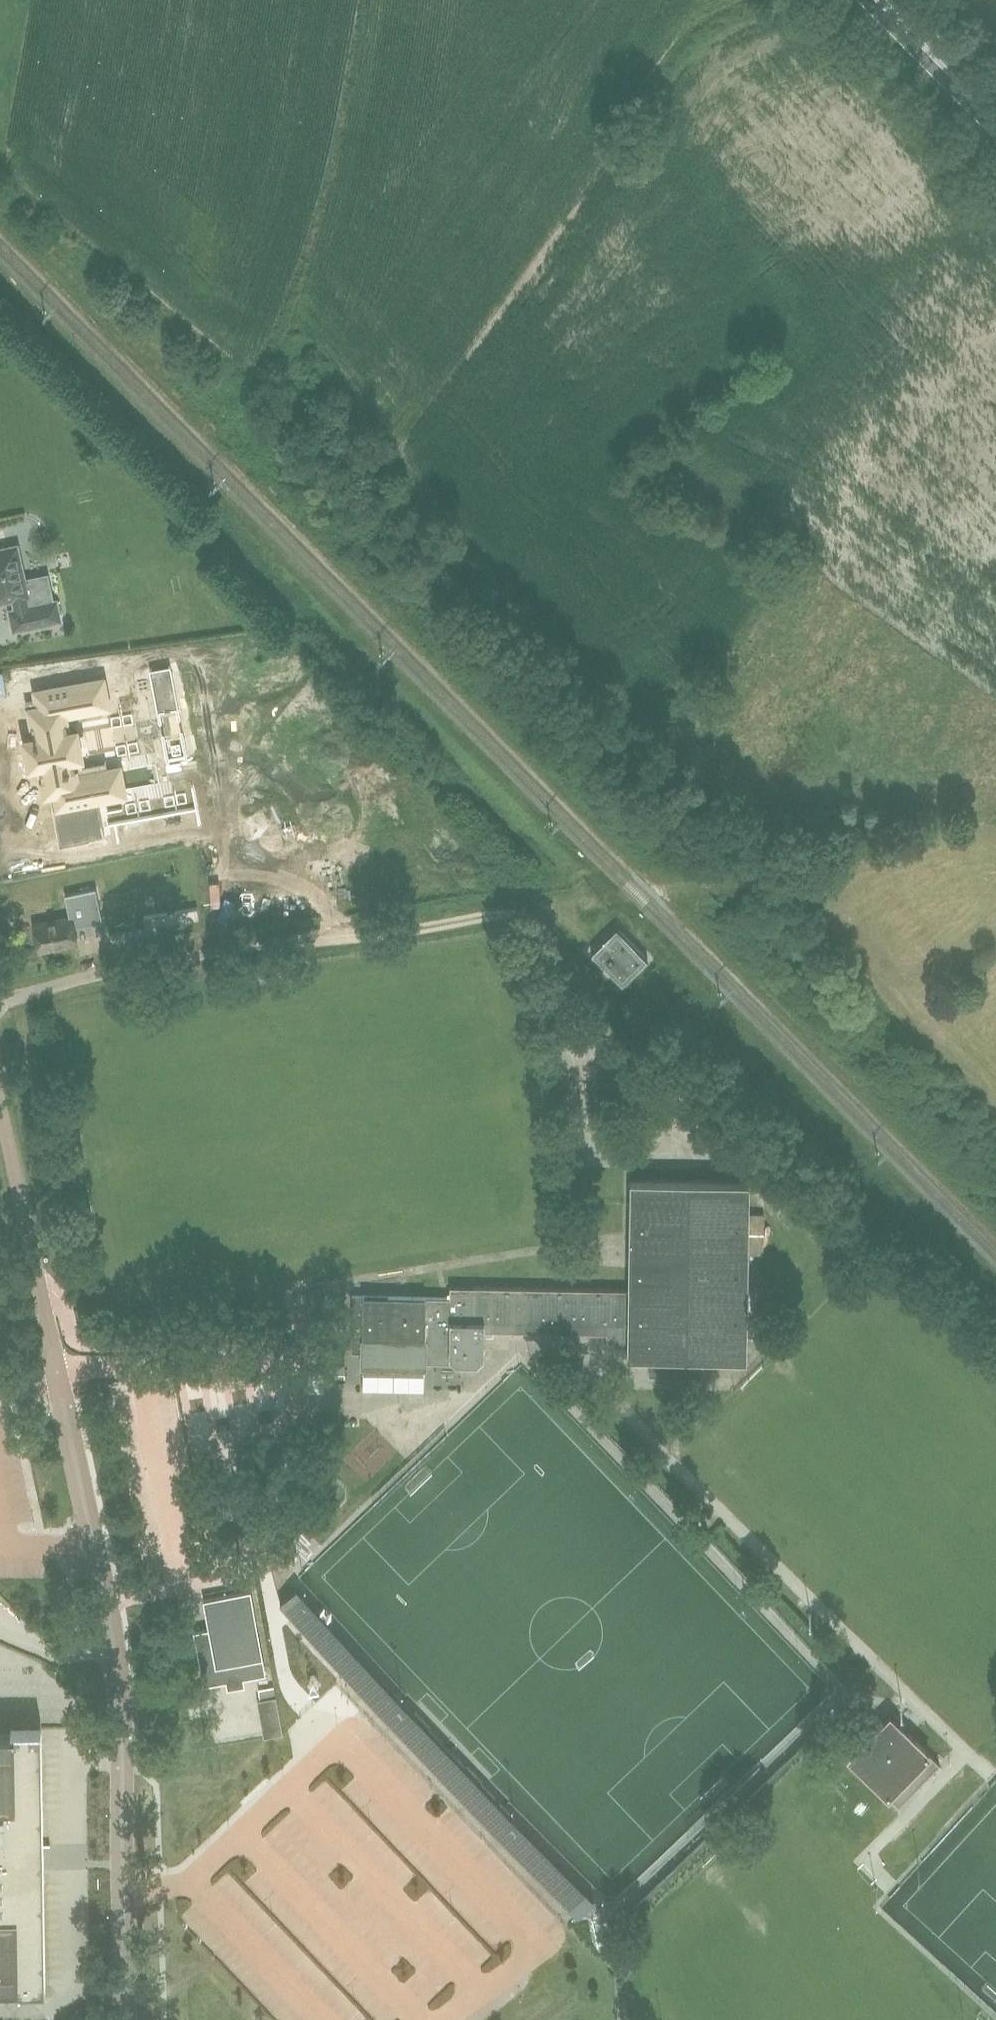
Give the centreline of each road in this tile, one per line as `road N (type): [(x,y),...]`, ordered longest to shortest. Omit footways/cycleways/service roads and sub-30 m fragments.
road 1 (residential): [(124,2019),(113,1644),(0,1115)]
road 2 (track): [(194,956),(541,910)]
road 3 (primary): [(995,121),(904,27)]

